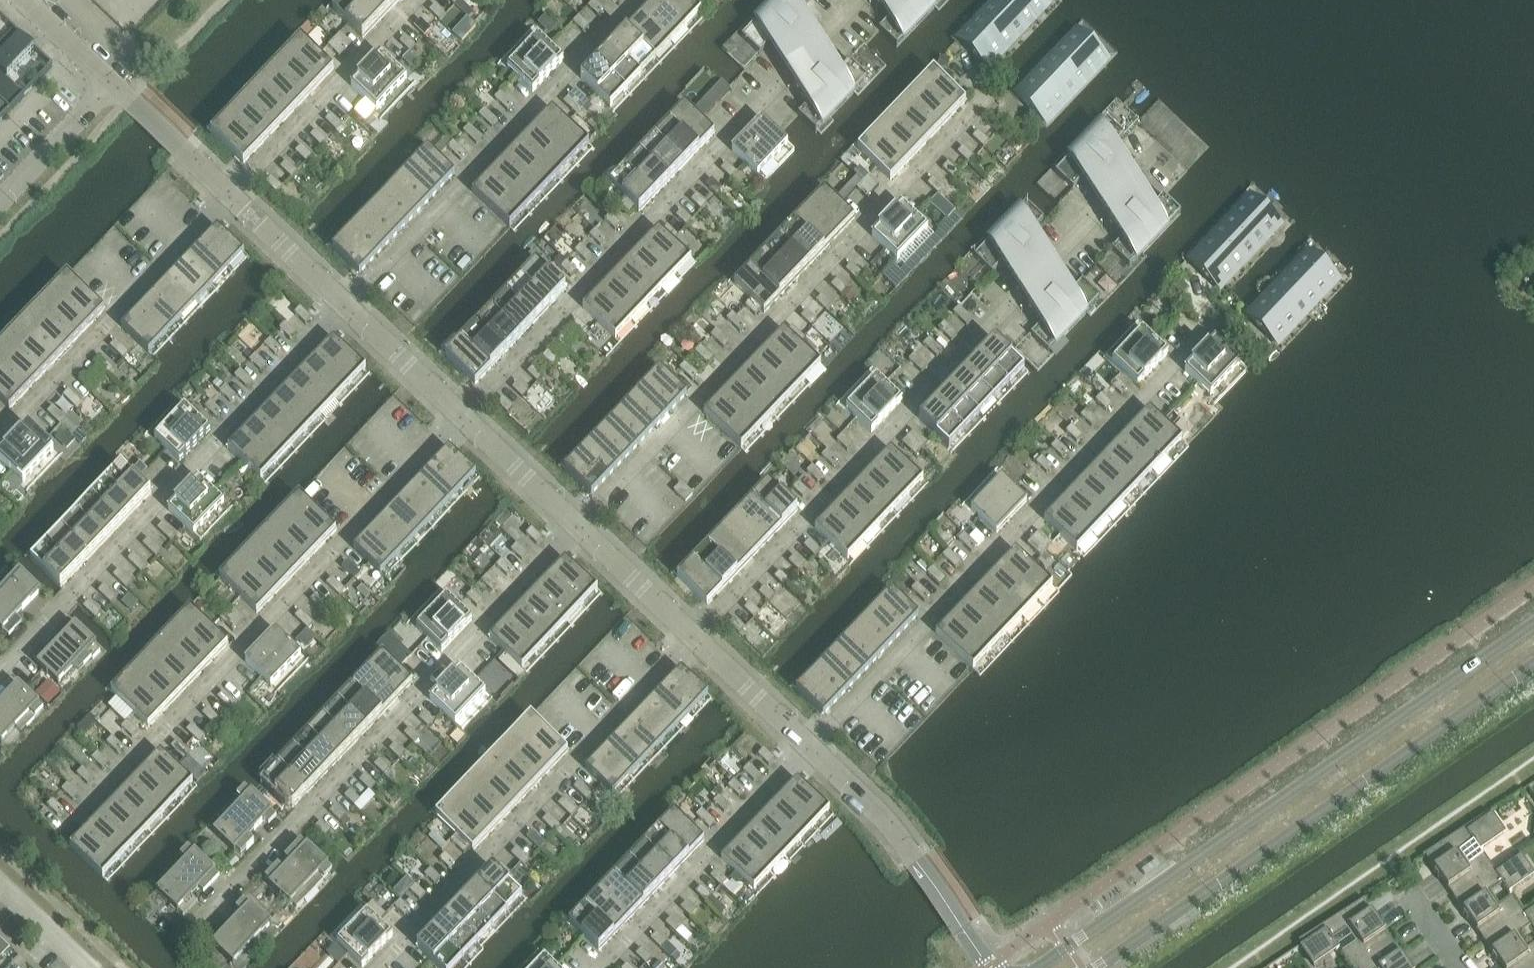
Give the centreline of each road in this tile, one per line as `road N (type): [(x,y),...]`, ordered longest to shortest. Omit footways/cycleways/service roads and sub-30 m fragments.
road 1 (residential): [(1148,160),(698,637)]
road 2 (secondary): [(1533,623),(1037,967)]
road 3 (residential): [(1212,321),(810,744)]
road 4 (residential): [(982,102),(577,522)]
road 5 (residential): [(188,938),(577,522)]
road 6 (residential): [(851,0),(463,412)]
road 7 (residential): [(78,822),(463,412)]
road 8 (secondary): [(1094,967),(1533,664)]
road 9 (residential): [(0,670),(347,303)]
road 10 (residential): [(387,967),(698,637)]
road 11 (residential): [(637,0),(347,303)]
road 12 (residential): [(232,195),(0,437)]
road 13 (residential): [(601,967),(810,744)]
road 14 (residential): [(989,967),(881,814),(810,744)]
road 15 (residential): [(420,0),(232,195)]
road 16 (residential): [(698,637),(577,522)]
road 17 (residential): [(232,195),(112,84)]
road 18 (residential): [(112,84),(0,203)]
road 19 (residential): [(463,412),(347,303)]
road 20 (residential): [(577,522),(463,412)]
road 21 (residential): [(347,303),(232,195)]
road 22 (residential): [(810,744),(698,637)]
road 23 (residential): [(94,967),(0,878)]
road 24 (residential): [(112,84),(25,0)]

